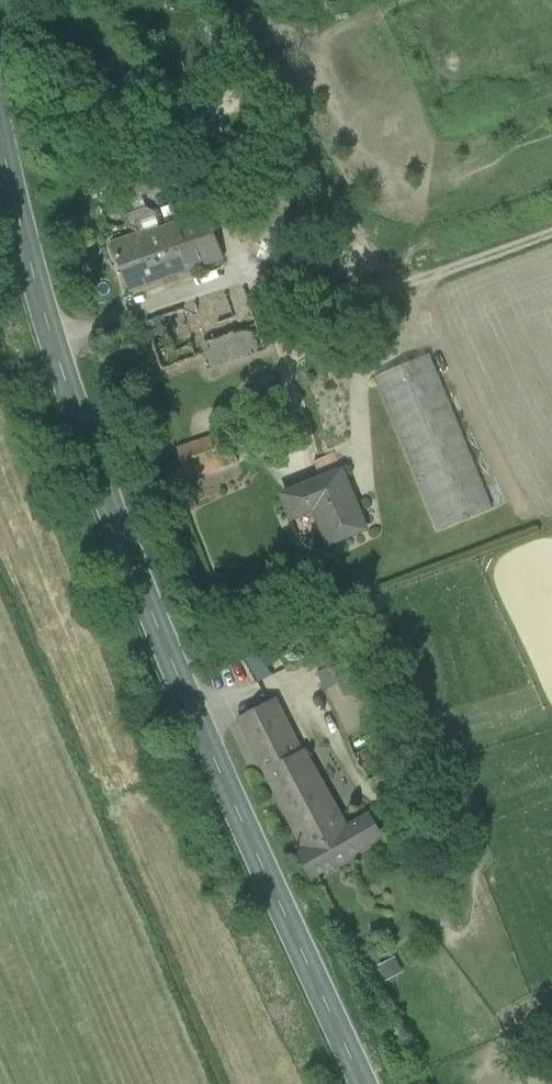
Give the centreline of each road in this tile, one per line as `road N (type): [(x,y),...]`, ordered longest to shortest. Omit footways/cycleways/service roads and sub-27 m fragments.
road 1 (secondary): [(363,1083),(115,522),(49,330),(0,133)]
road 2 (track): [(551,237),(347,299),(256,266),(49,330)]

